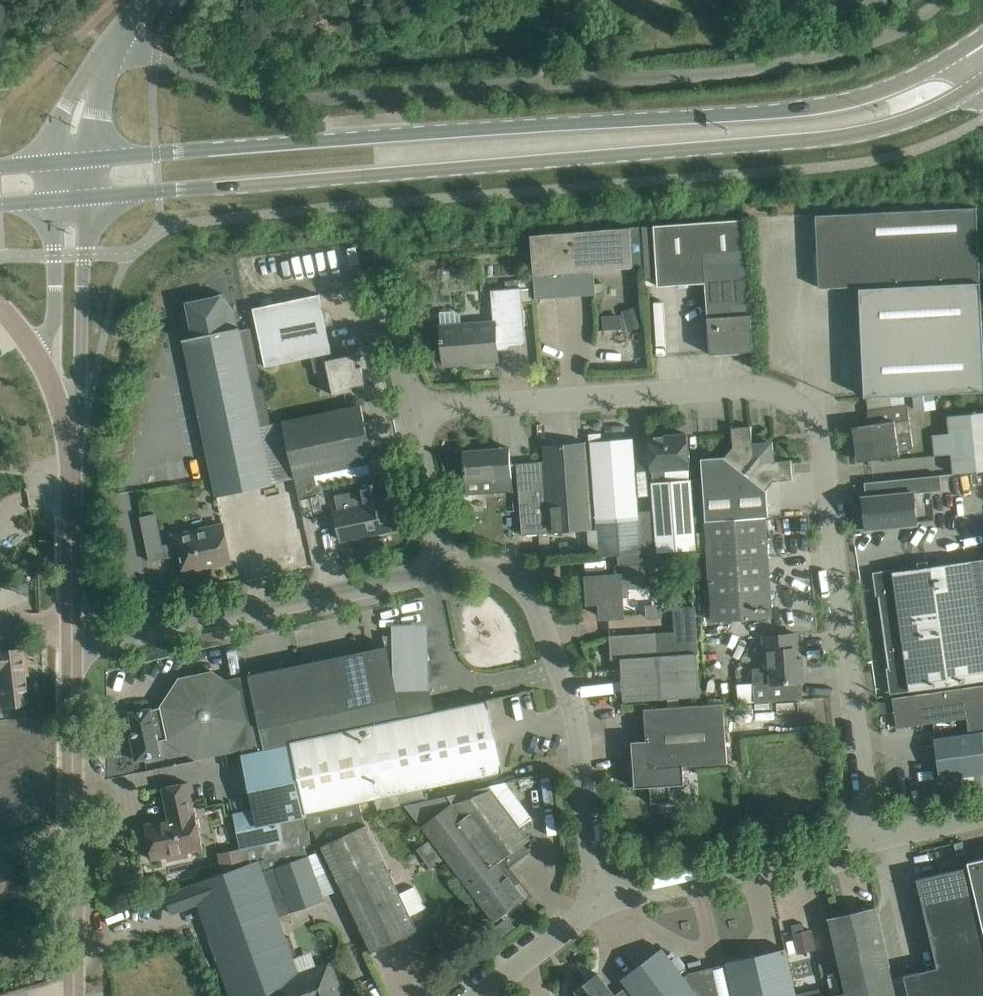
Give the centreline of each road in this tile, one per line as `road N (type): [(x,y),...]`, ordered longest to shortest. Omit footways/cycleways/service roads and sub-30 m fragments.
road 1 (secondary): [(91,202),(856,135),(912,120),(982,80)]
road 2 (secondary): [(962,50),(891,90),(780,111),(96,159)]
road 3 (unclassified): [(942,0),(883,37),(812,56),(314,99),(245,89),(115,45)]
road 4 (unclassified): [(871,840),(824,459),(798,408),(745,387),(411,409)]
road 5 (unclassified): [(596,906),(579,742),(530,598),(496,571),(444,570)]
road 6 (unclassified): [(444,570),(72,647)]
road 7 (residential): [(74,994),(72,647)]
road 8 (unclassified): [(596,906),(871,840)]
road 9 (residential): [(72,647),(71,481),(61,410)]
road 10 (unclassified): [(61,410),(81,383),(91,202)]
road 11 (unclassified): [(444,570),(411,409)]
road 12 (unclassified): [(53,204),(55,317),(32,352)]
road 13 (unclassified): [(479,995),(596,906)]
road 14 (unclassified): [(115,45),(65,101),(52,163)]
road 15 (unclassified): [(411,409),(386,288)]

